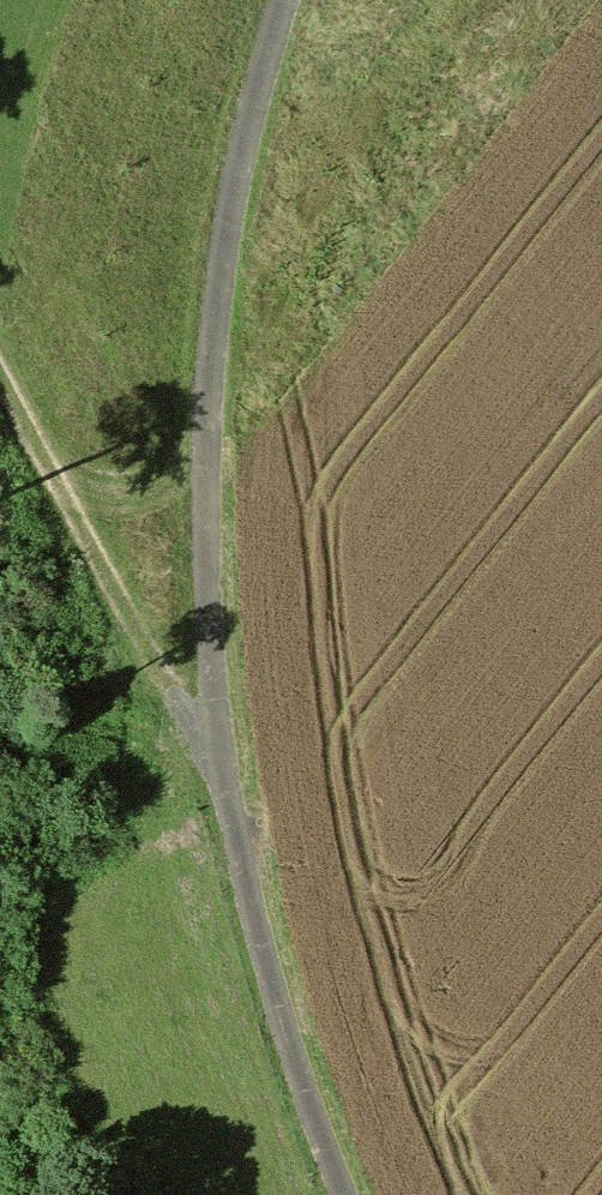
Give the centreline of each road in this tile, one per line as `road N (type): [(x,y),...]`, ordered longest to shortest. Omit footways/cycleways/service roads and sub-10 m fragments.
road 1 (track): [(298,0),(269,84),(227,267),(209,474),(213,649),(227,767)]
road 2 (track): [(227,767),(273,967),(341,1194)]
road 3 (track): [(0,469),(76,616),(227,767)]

